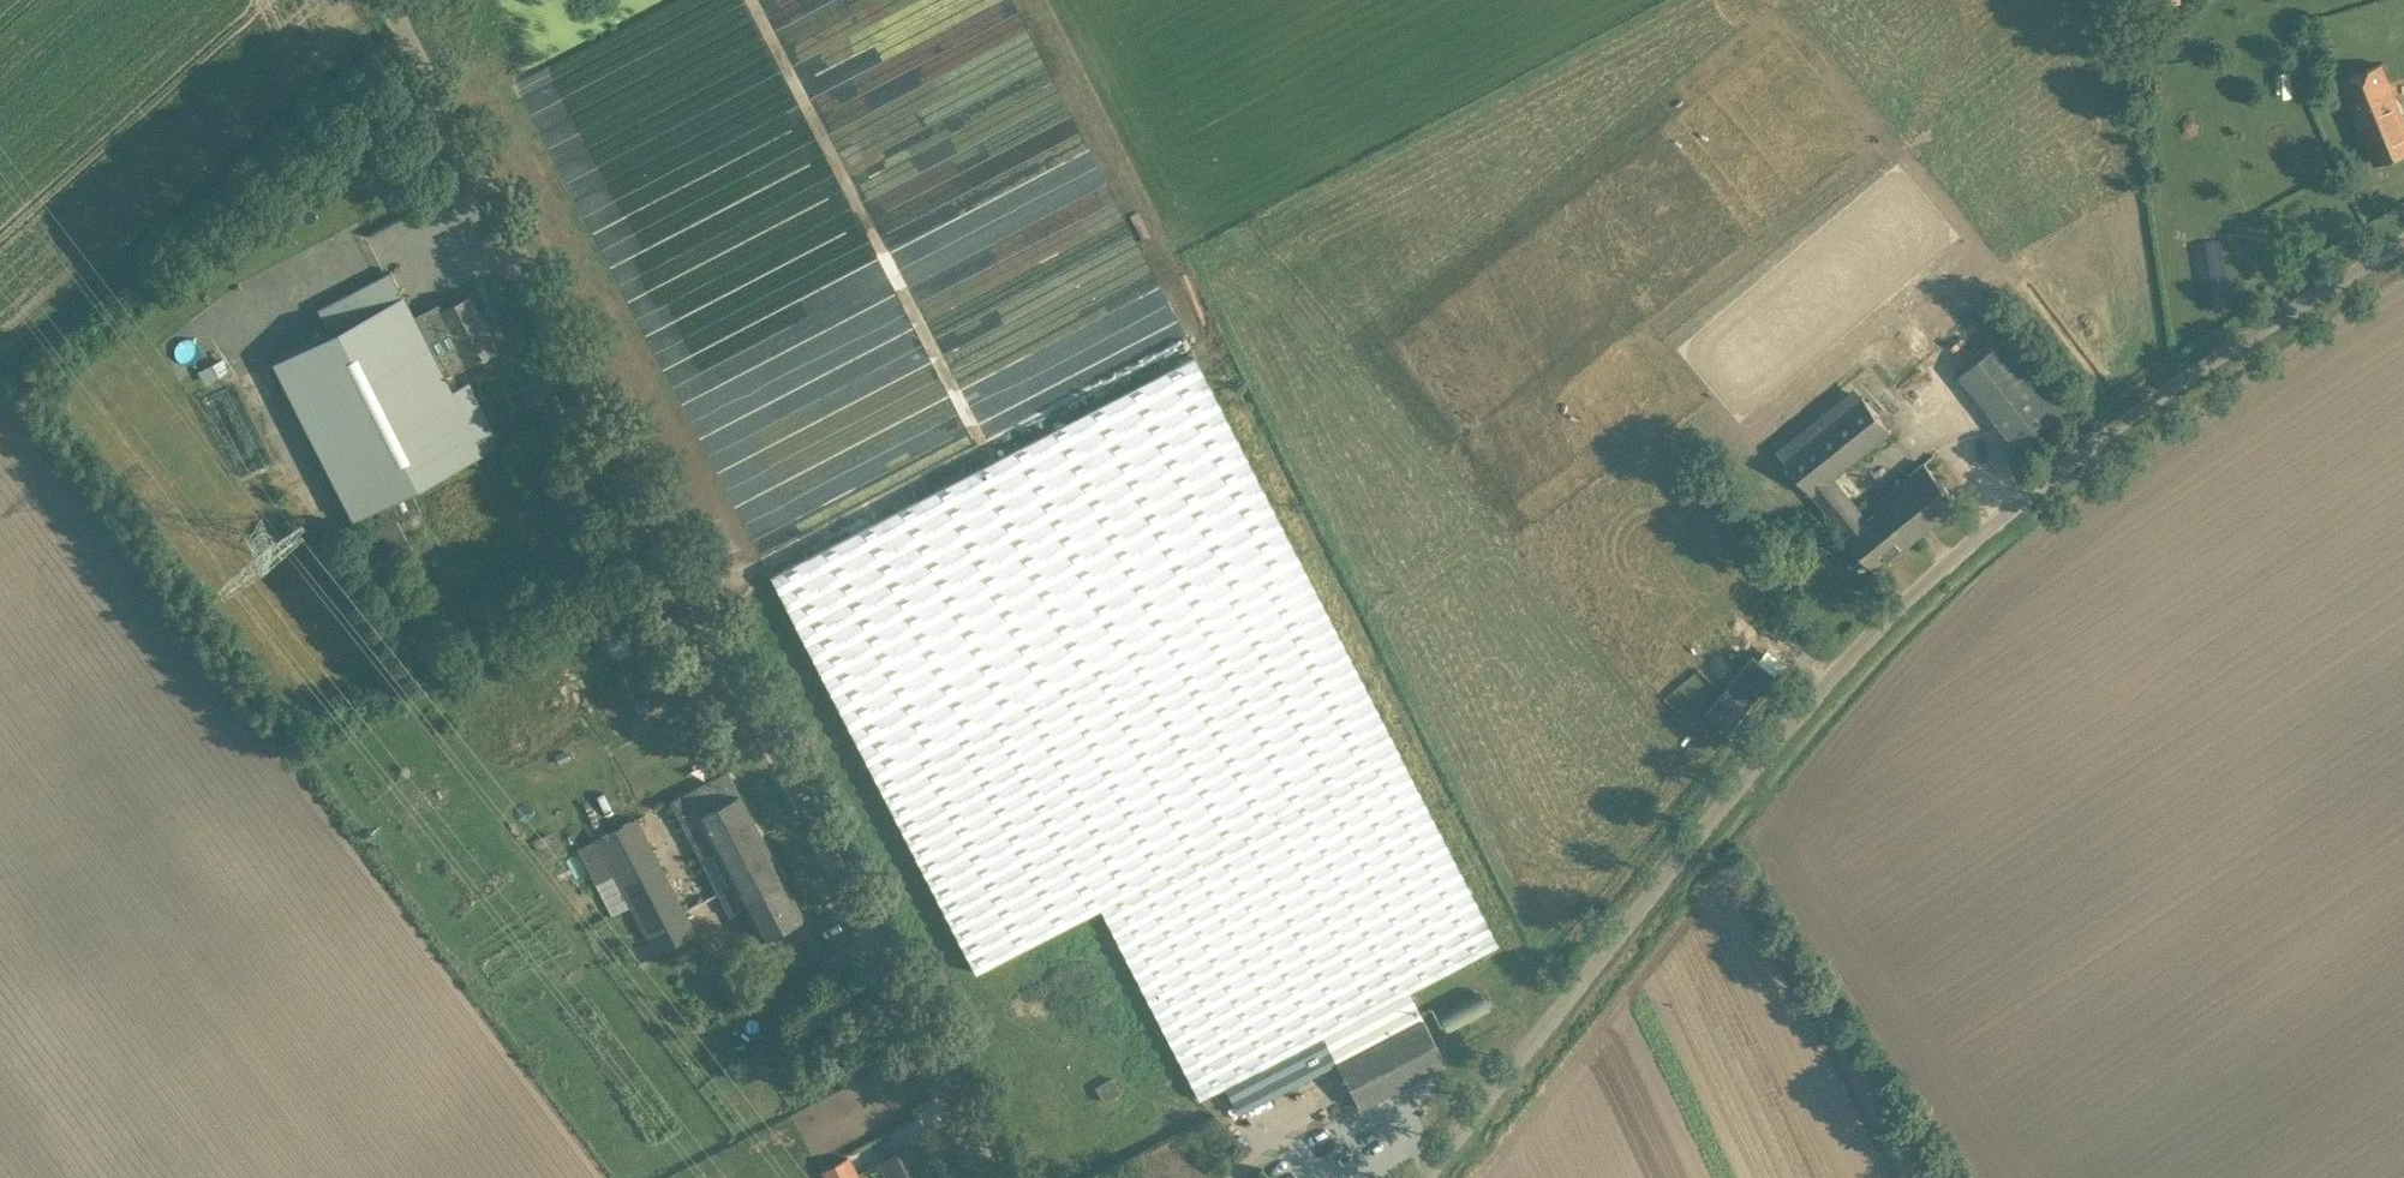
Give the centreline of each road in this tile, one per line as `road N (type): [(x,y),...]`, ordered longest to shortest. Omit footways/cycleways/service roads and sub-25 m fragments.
road 1 (unclassified): [(1421,1177),(1844,659),(2000,516),(2154,397),(2403,240)]
road 2 (unclassified): [(994,1177),(387,0)]

